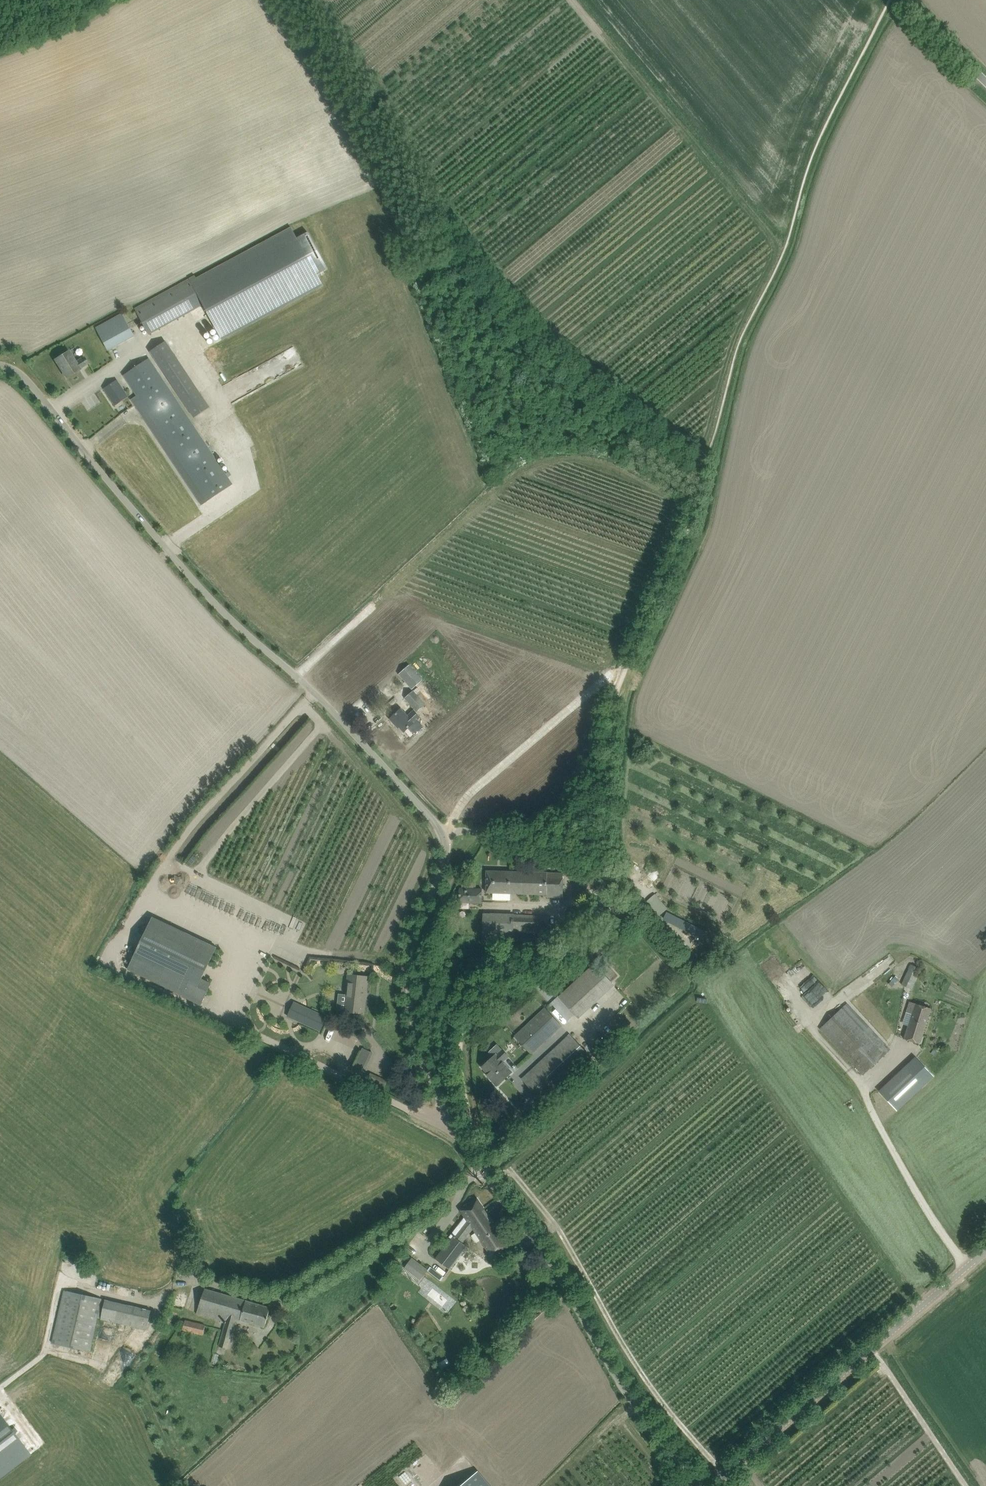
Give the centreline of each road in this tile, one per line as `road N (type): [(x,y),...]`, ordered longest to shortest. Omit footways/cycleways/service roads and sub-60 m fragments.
road 1 (unclassified): [(694,1485),(628,1394),(535,1230),(481,1172),(446,1114),(406,992),(413,938),(447,857),(438,825),(313,692),(210,602),(24,379),(0,365)]
road 2 (track): [(315,0),(448,202),(447,228),(583,382),(700,471)]
road 3 (track): [(0,1238),(81,1272),(85,1288),(150,1305),(193,1281),(266,1299),(287,1294),(481,1172)]
road 4 (unclassified): [(714,1485),(985,1251)]
road 5 (track): [(443,834),(470,829),(603,855)]

